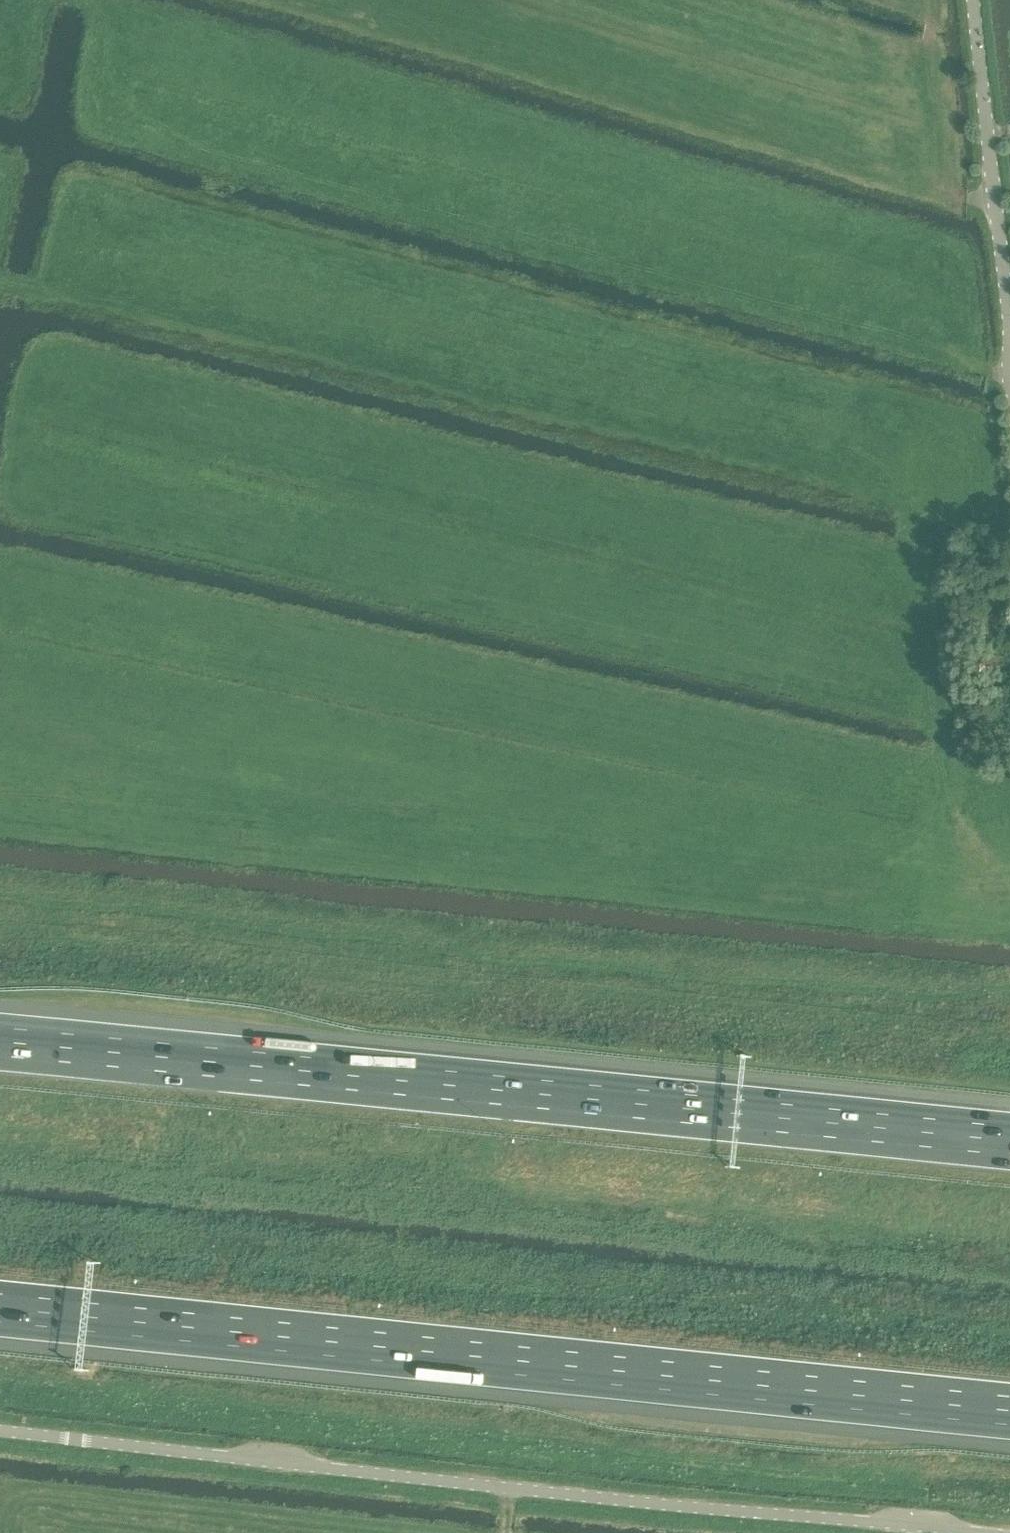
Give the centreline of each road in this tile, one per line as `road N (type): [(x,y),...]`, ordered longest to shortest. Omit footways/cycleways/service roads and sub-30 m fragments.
road 1 (motorway): [(0,1309),(1009,1412)]
road 2 (motorway): [(1009,1142),(0,1046)]
road 3 (unclassified): [(980,1532),(0,1432)]
road 4 (tertiary): [(1009,310),(974,0)]

